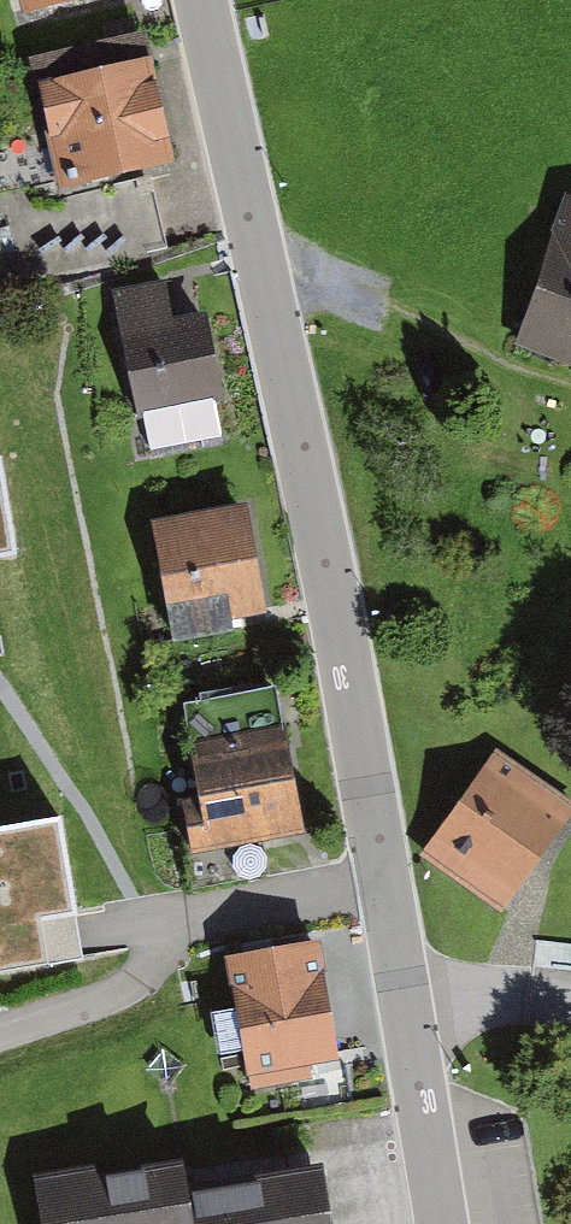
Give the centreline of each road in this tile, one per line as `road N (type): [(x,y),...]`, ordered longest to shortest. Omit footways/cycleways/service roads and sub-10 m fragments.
road 1 (residential): [(201,0),(327,567),(441,1223)]

